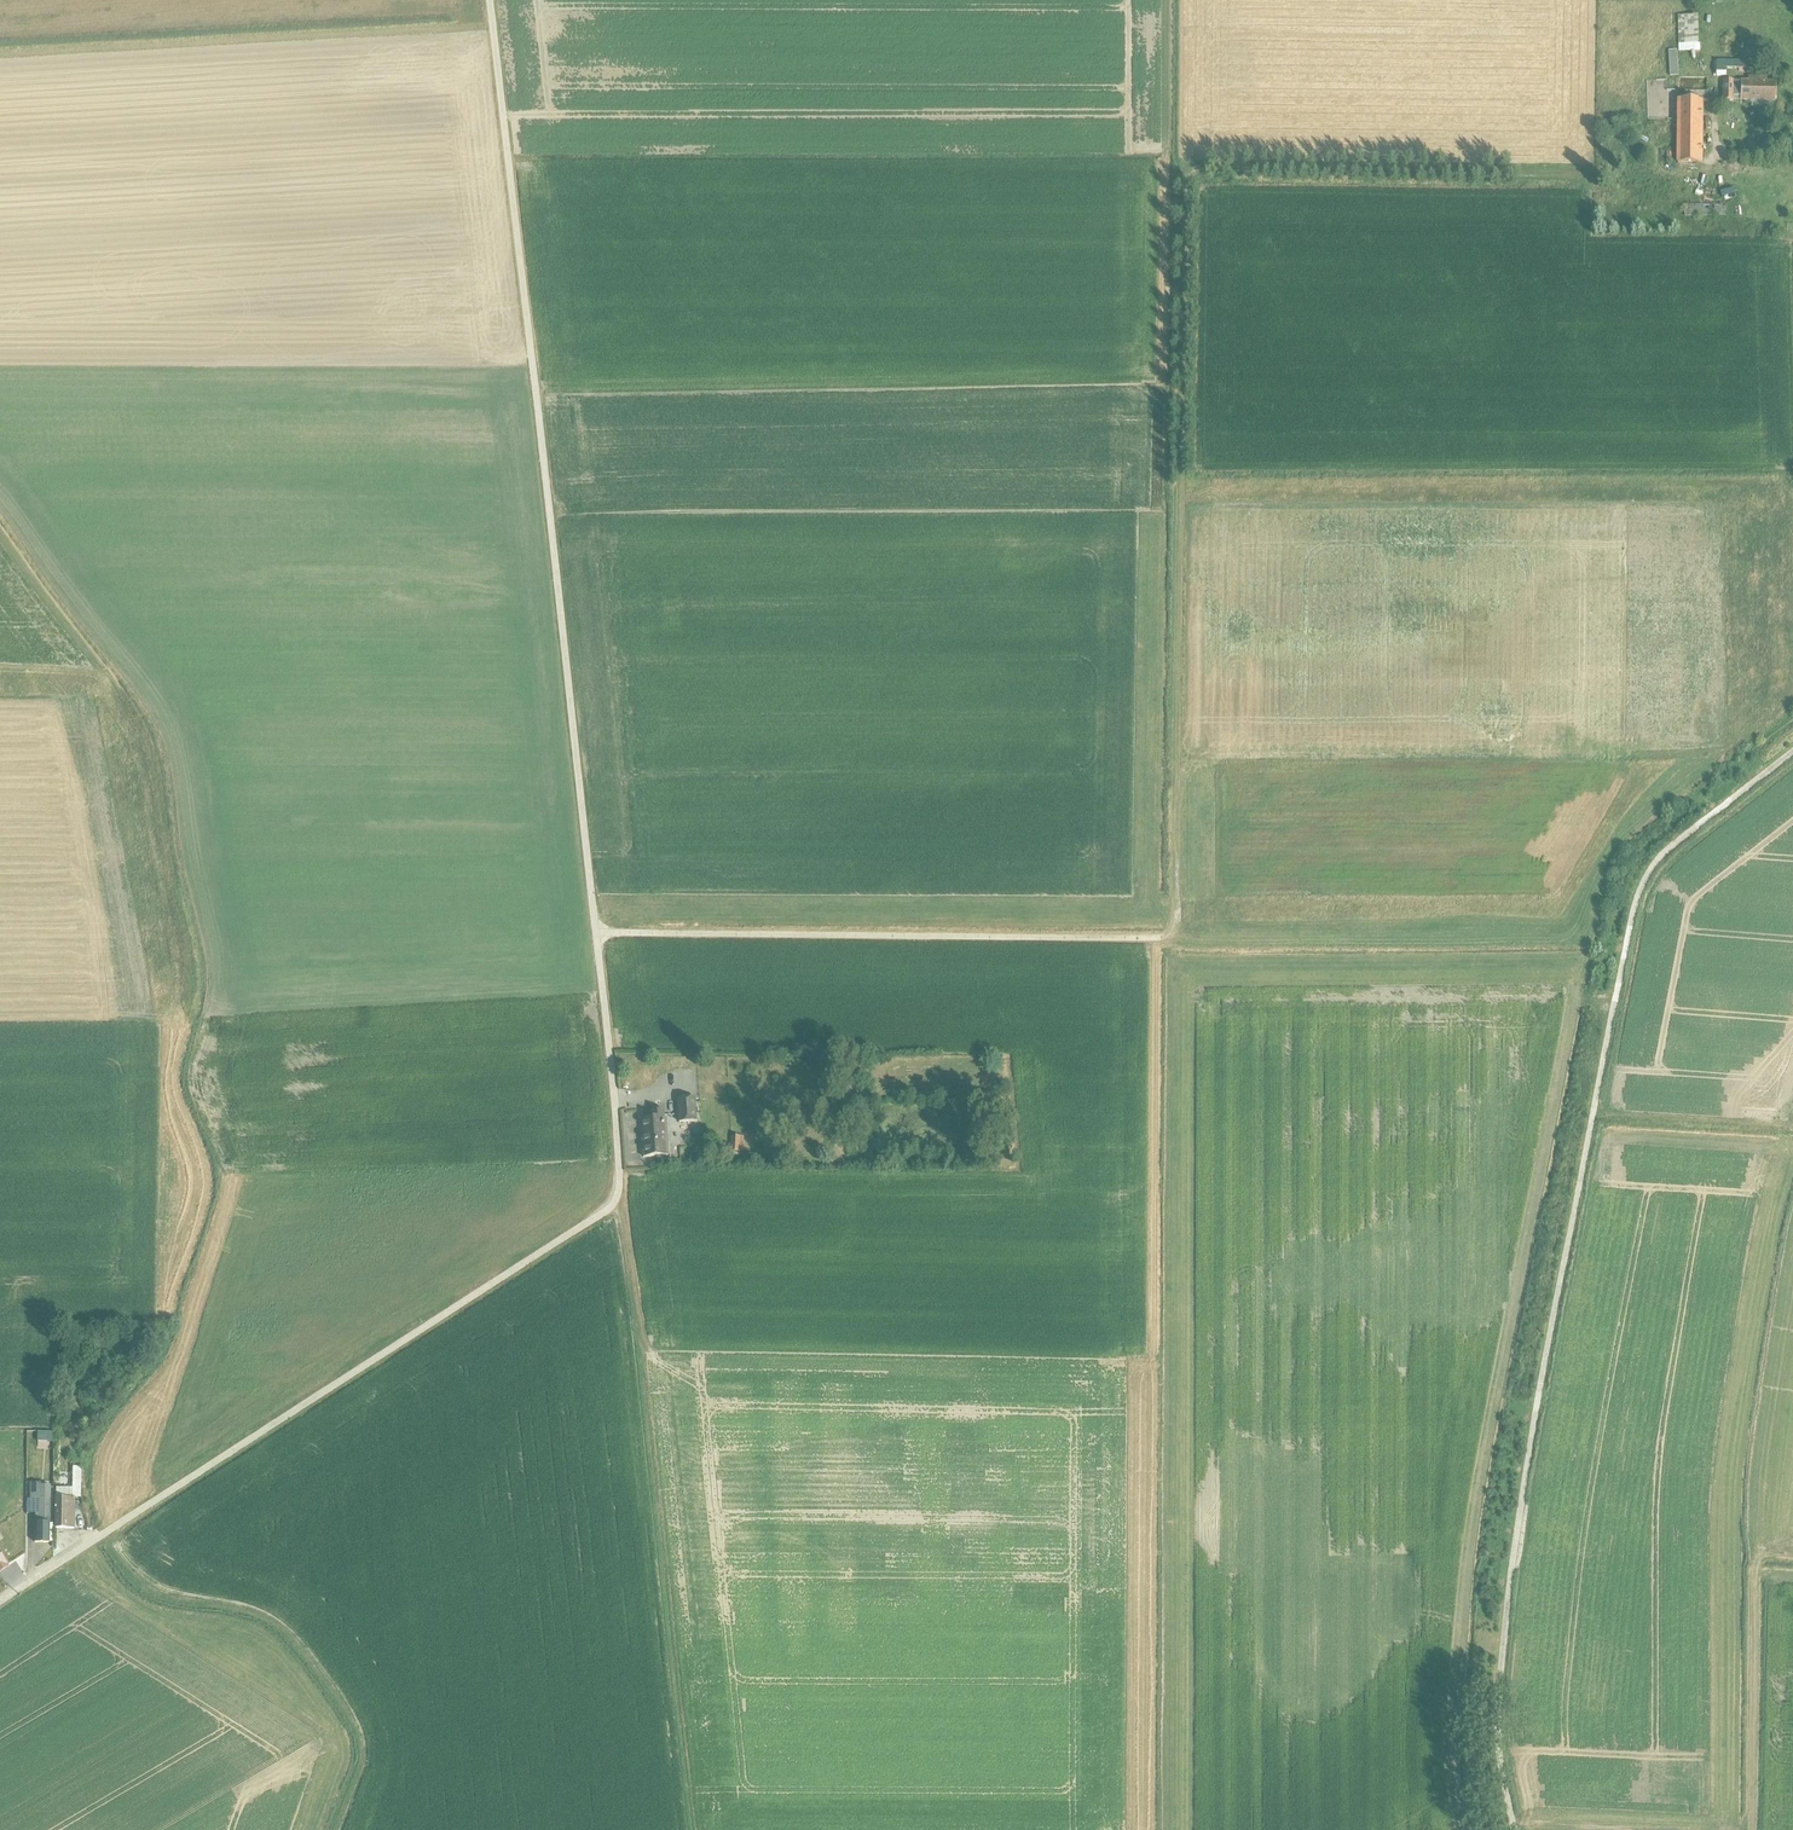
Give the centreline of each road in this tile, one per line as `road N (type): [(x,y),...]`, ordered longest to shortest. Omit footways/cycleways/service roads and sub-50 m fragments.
road 1 (track): [(1161,938),(1173,933),(1178,915),(1188,177),(1209,169),(1689,176),(1708,165)]
road 2 (unclassified): [(1514,1829),(1498,1722),(1513,1561),(1634,911),(1666,852),(1792,751)]
road 3 (unclassified): [(0,1601),(612,1206),(620,1169),(596,933)]
road 4 (unclassified): [(596,933),(490,0)]
road 5 (track): [(1173,1829),(1172,934)]
road 6 (track): [(1180,493),(1784,485),(1792,596)]
road 7 (track): [(1174,932),(1550,934),(1579,918),(1608,850),(1661,800),(1681,791),(1722,807)]
road 8 (unclassified): [(596,933),(1161,938)]
road 9 (track): [(1147,1829),(1150,1357)]
road 10 (track): [(1172,964),(1555,962),(1576,970),(1581,999)]
road 11 (track): [(1535,1419),(1517,1391),(1530,1358),(1599,1004)]
road 12 (track): [(1153,508),(1149,889),(1175,928)]
road 13 (track): [(1751,1829),(1755,1571),(1762,1552),(1790,1539)]
road 14 (track): [(1792,690),(1777,714),(1681,791)]
road 15 (track): [(609,1208),(625,1230),(648,1351)]
road 16 (track): [(1516,1829),(1656,1829)]

